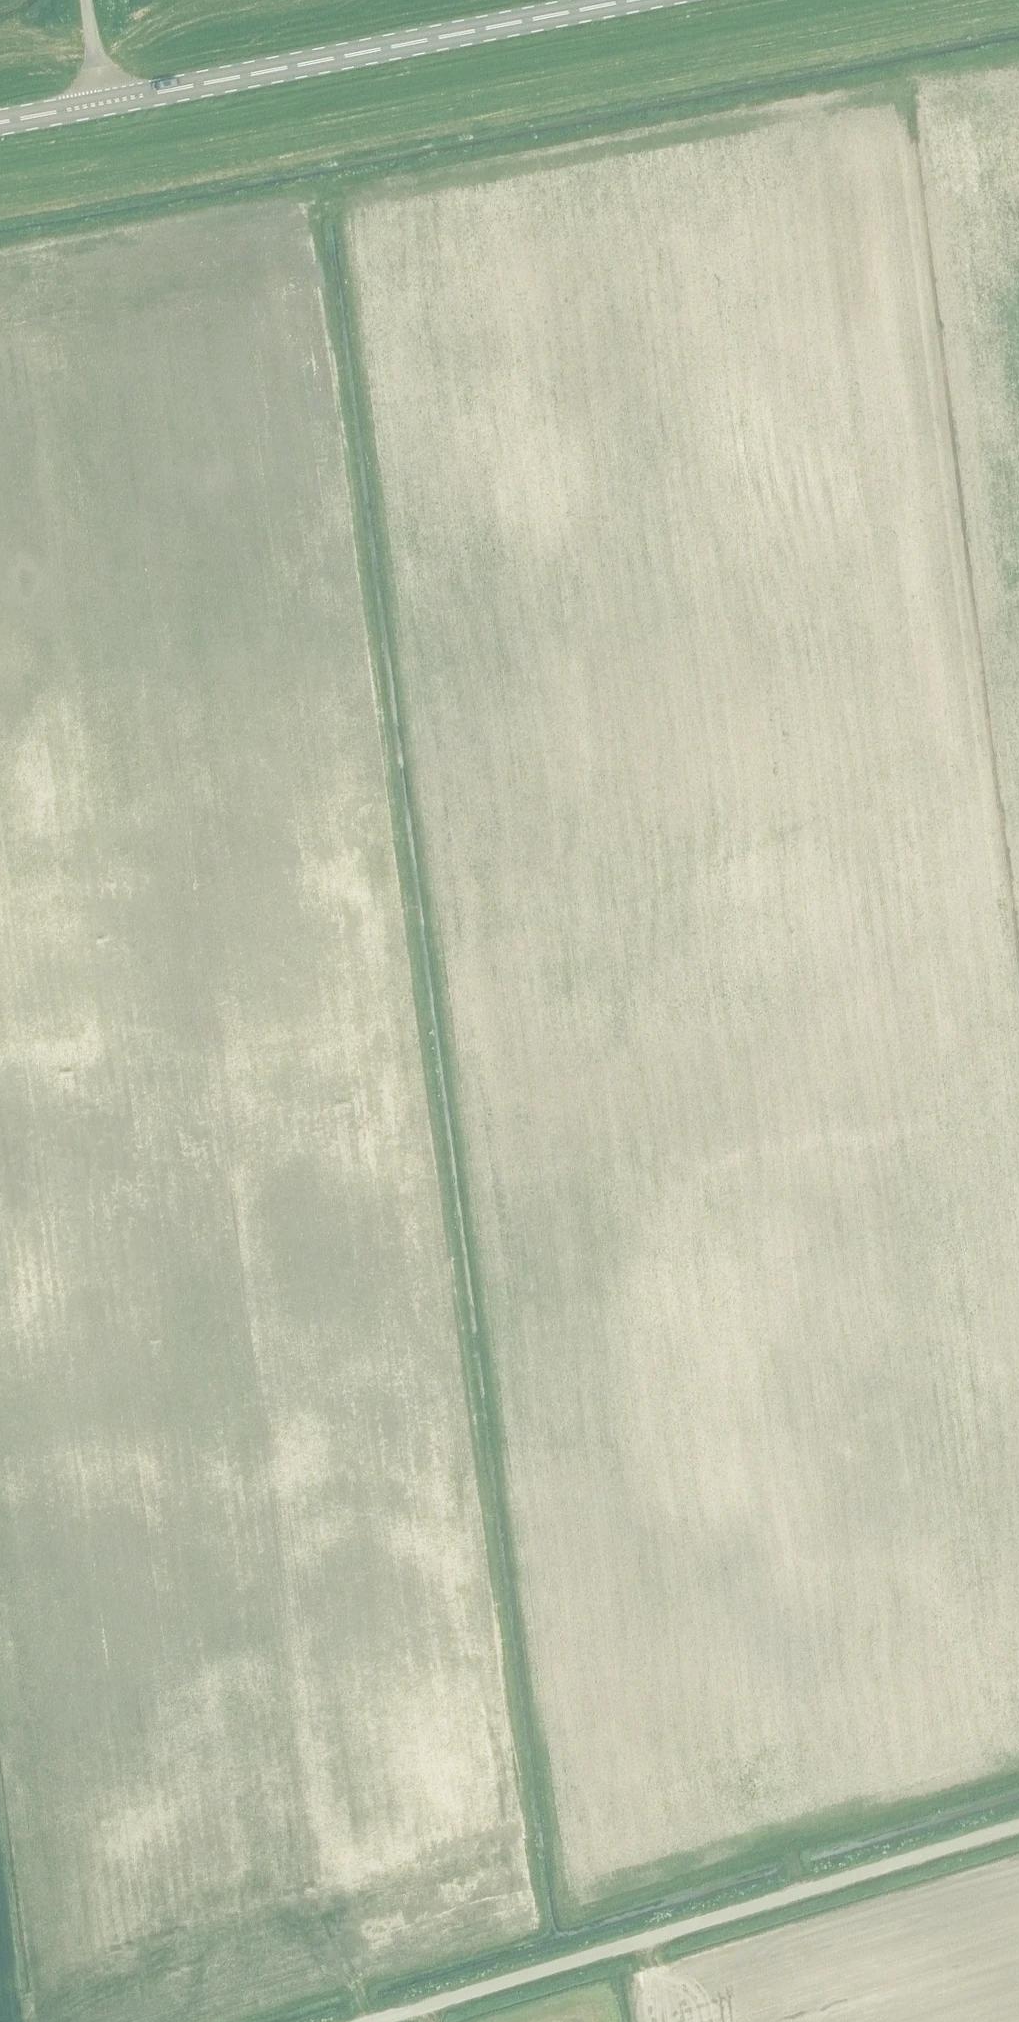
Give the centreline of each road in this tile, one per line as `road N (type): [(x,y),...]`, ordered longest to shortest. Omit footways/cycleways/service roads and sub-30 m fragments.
road 1 (unclassified): [(357,2021),(1018,1823)]
road 2 (secondary): [(101,103),(646,0)]

